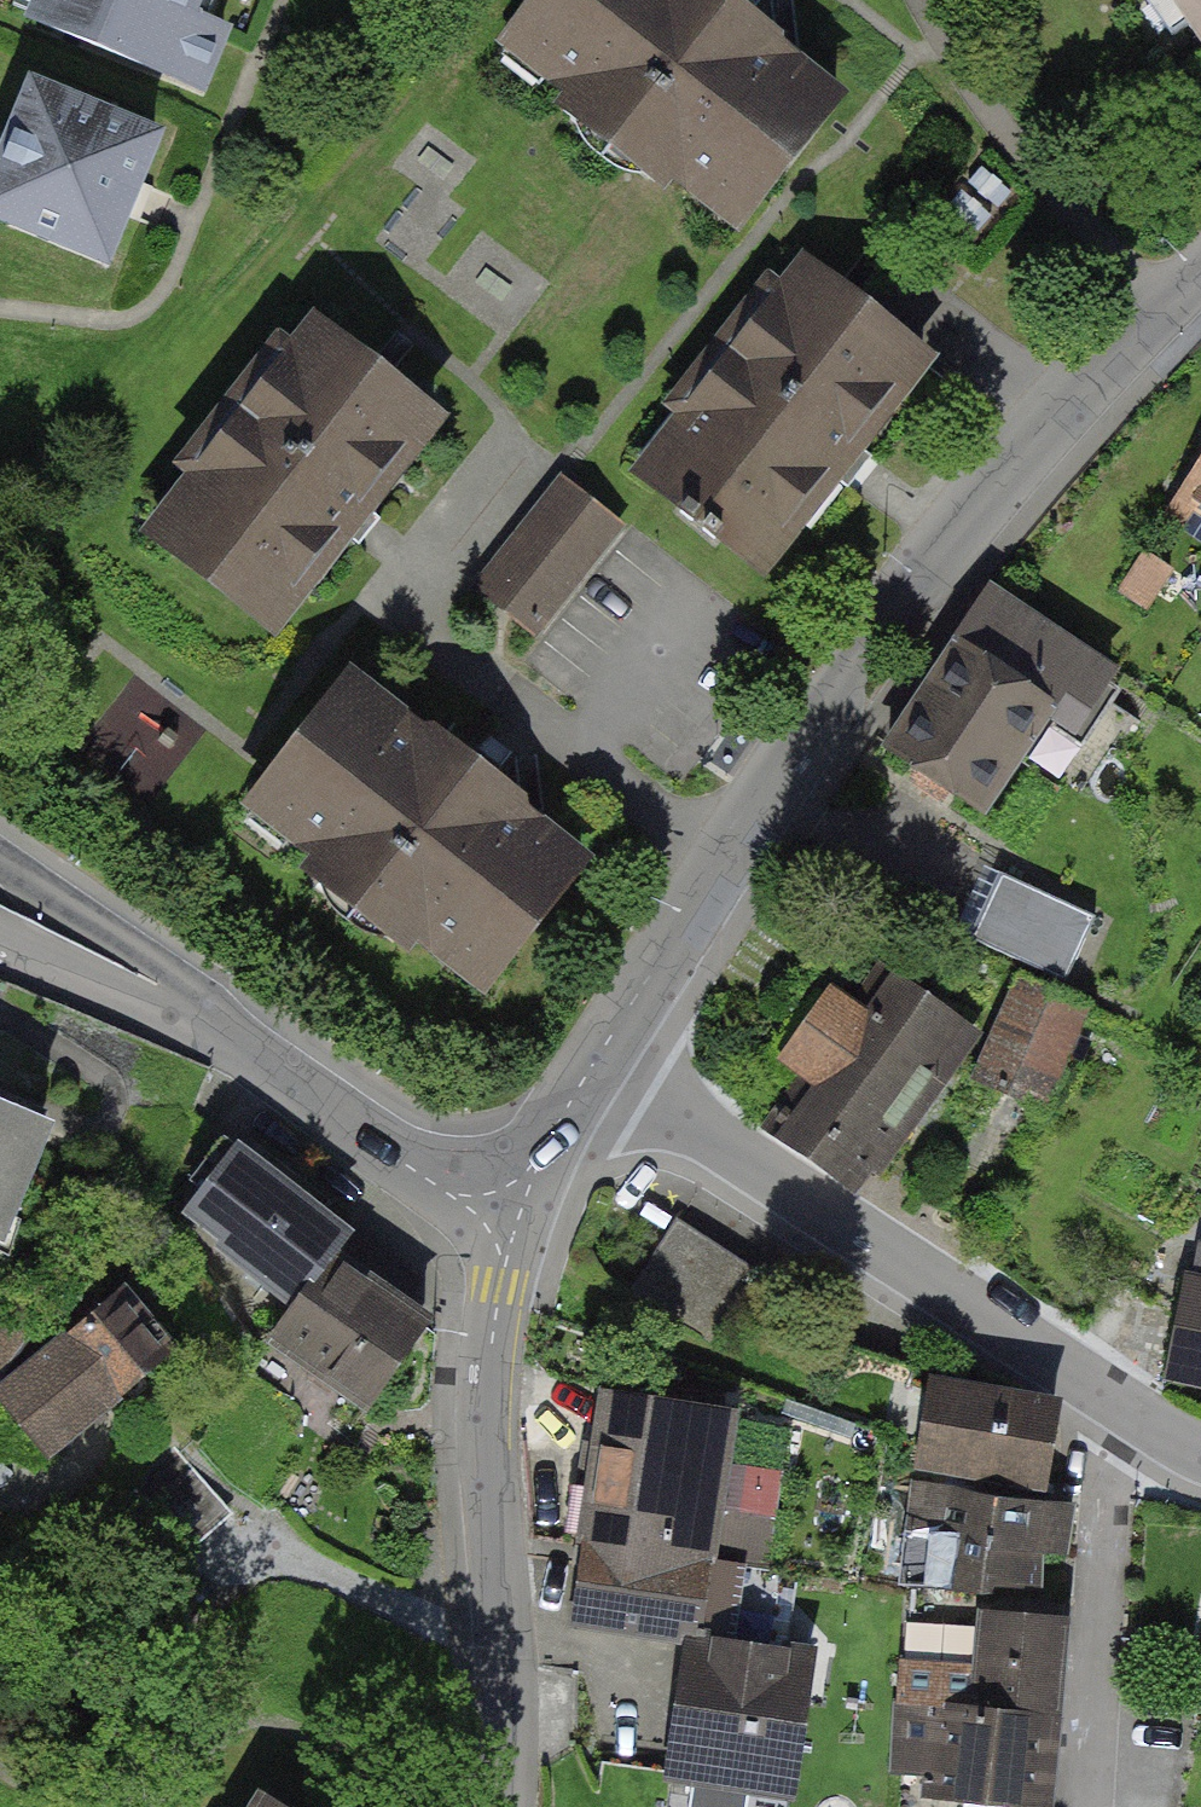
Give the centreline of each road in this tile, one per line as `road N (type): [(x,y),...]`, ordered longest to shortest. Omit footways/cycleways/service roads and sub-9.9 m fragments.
road 1 (residential): [(596,1058),(870,646),(1051,416),(1200,268)]
road 2 (residential): [(596,1058),(1113,1404)]
road 3 (residential): [(509,1216),(485,1427),(506,1717),(502,1806)]
road 4 (residential): [(1113,1404),(1099,1806)]
road 5 (residential): [(218,1029),(436,1186),(509,1216)]
road 6 (residential): [(0,861),(173,973),(218,1029)]
road 7 (residential): [(218,1029),(0,941)]
road 8 (residential): [(509,1216),(596,1058)]

